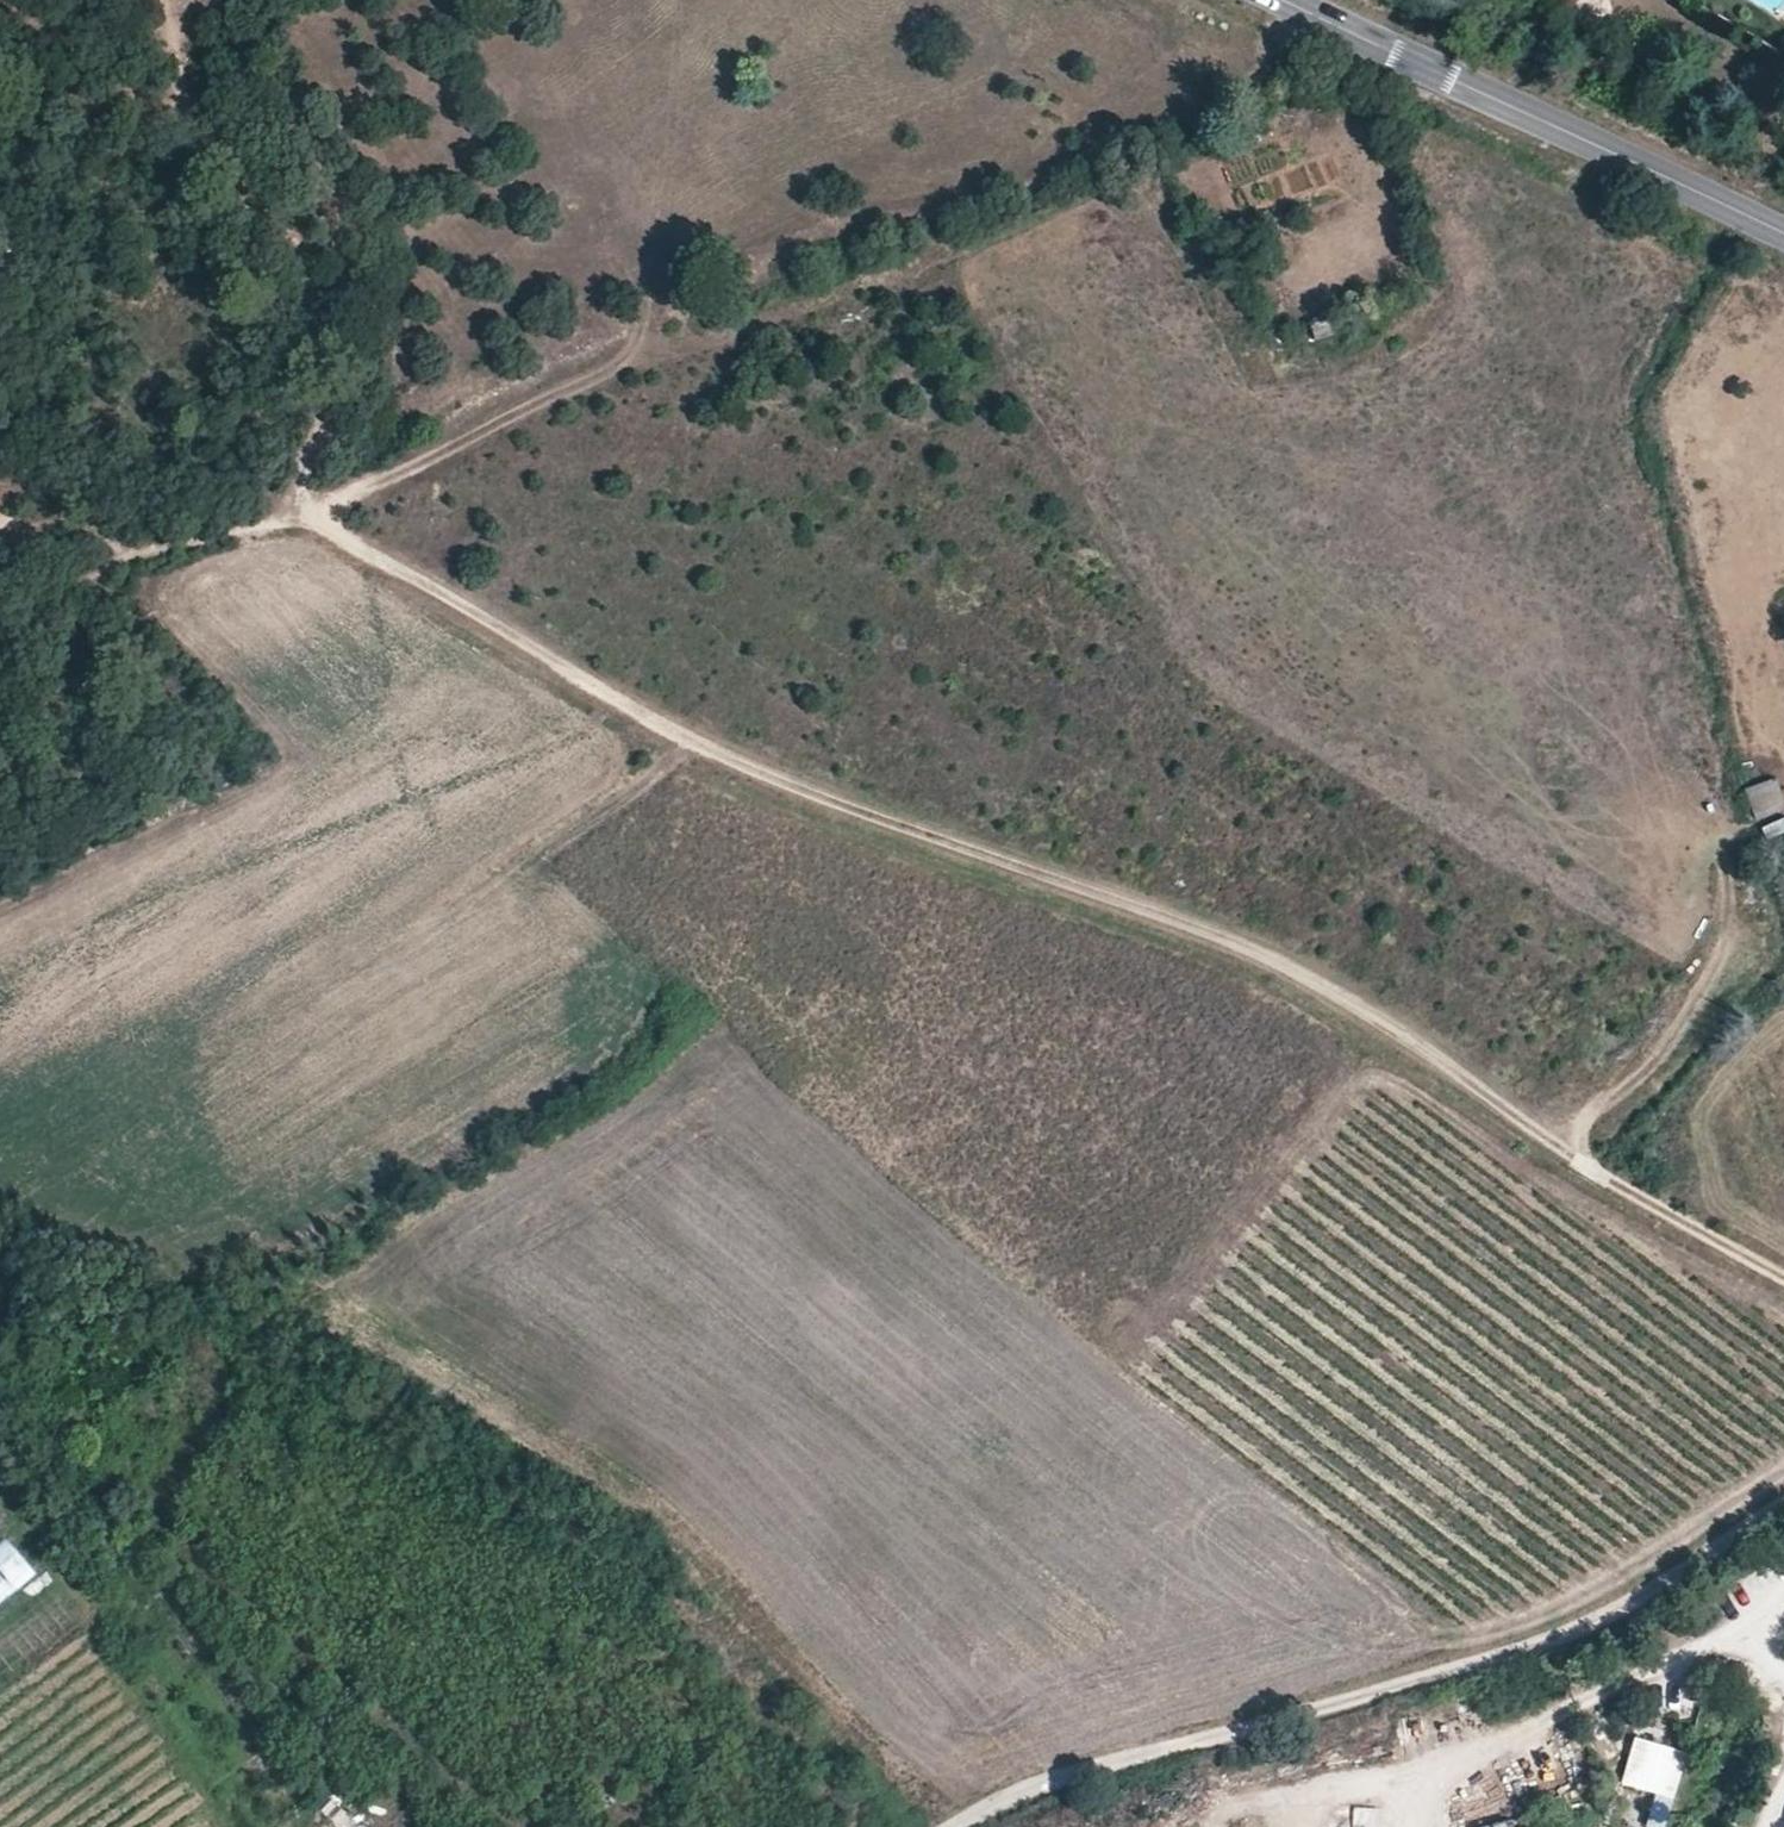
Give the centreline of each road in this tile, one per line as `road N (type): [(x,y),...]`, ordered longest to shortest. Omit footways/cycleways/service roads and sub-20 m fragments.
road 1 (track): [(969,1826),(1051,1792),(1598,1619),(1783,1502)]
road 2 (tertiary): [(1783,234),(1289,0)]

